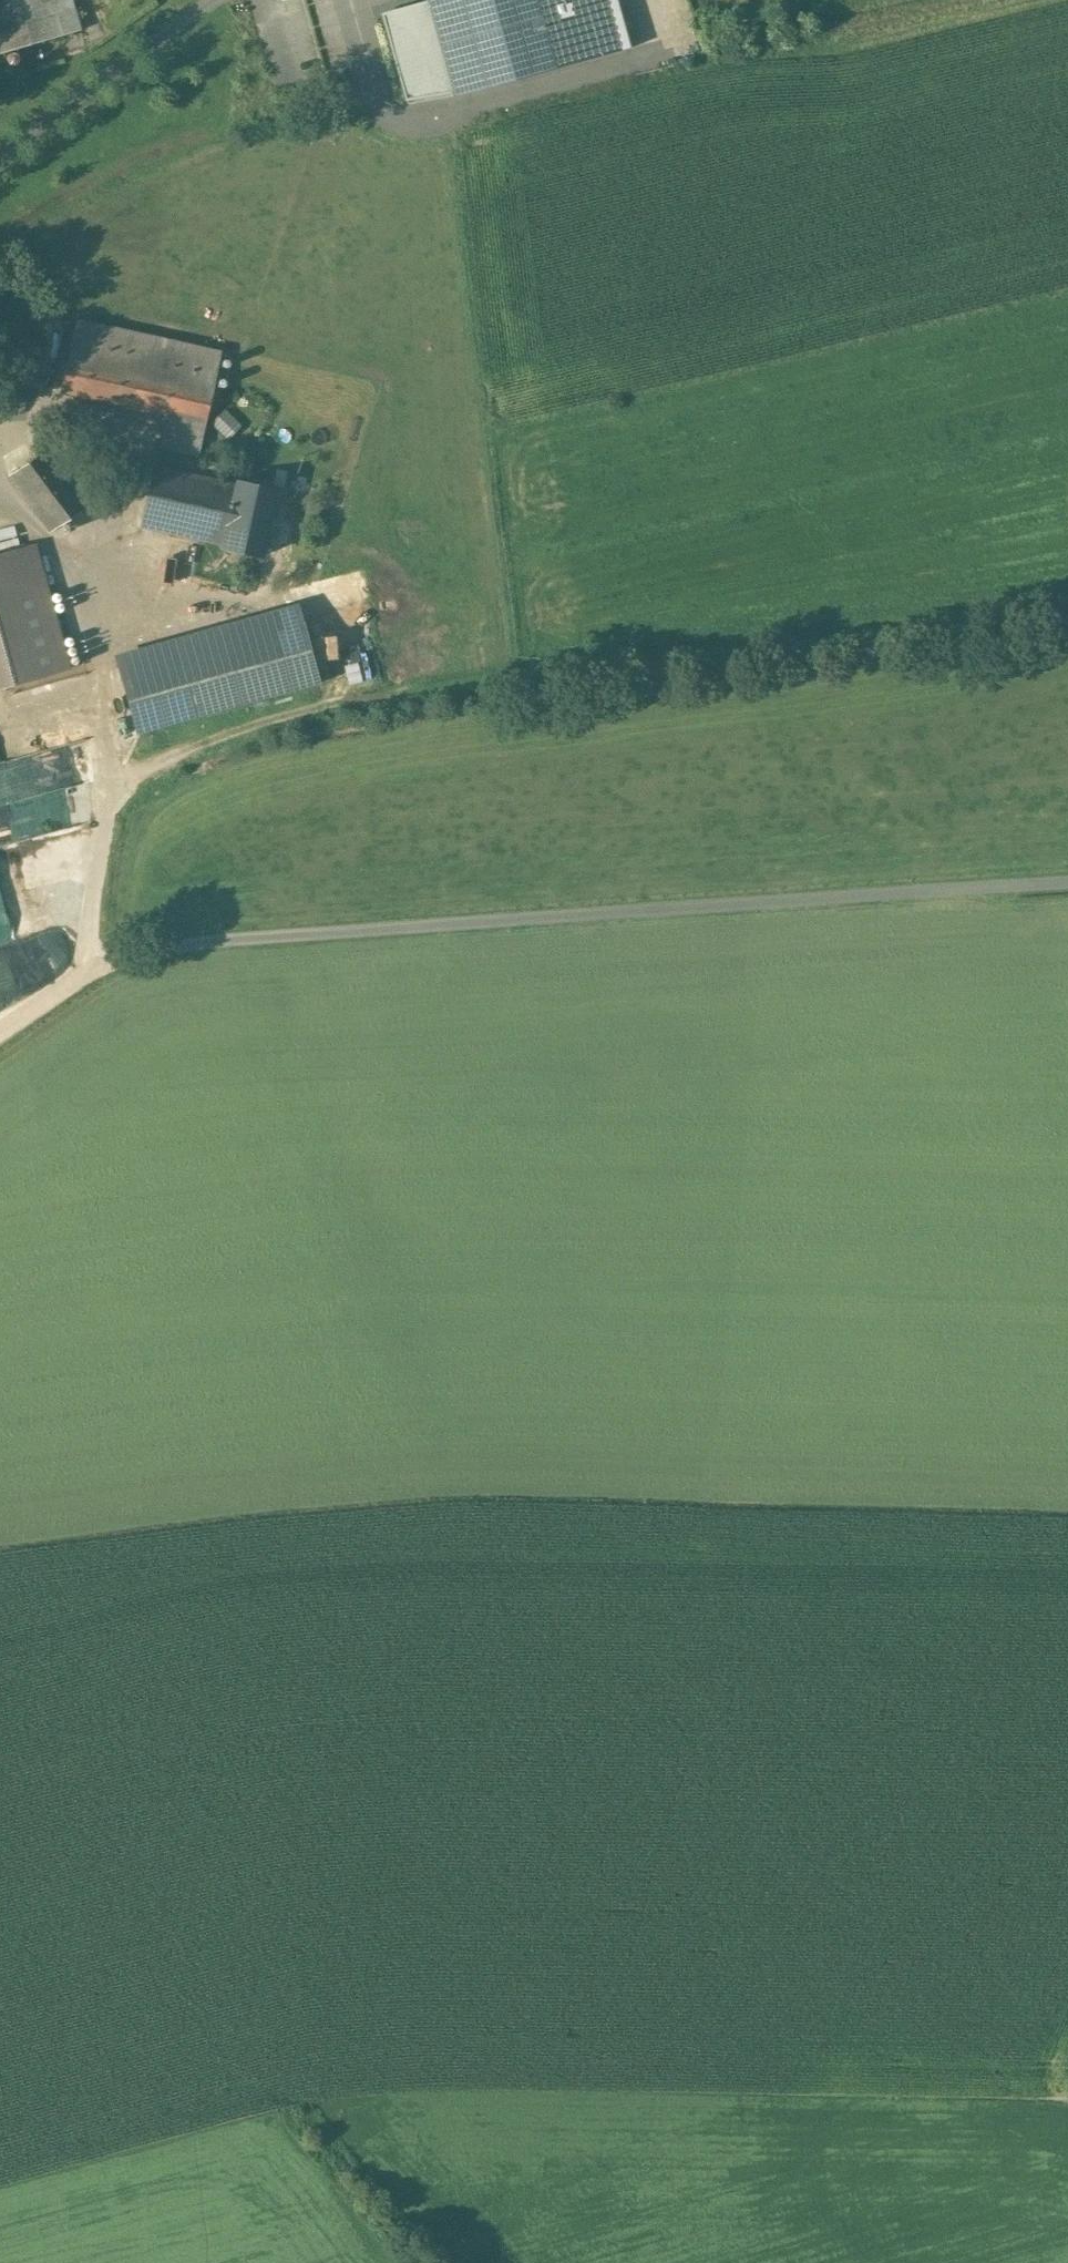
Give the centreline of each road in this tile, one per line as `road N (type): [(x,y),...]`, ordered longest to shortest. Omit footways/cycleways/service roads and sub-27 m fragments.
road 1 (track): [(1067,880),(221,939),(73,974)]
road 2 (track): [(106,789),(214,735),(533,669),(1067,595)]

